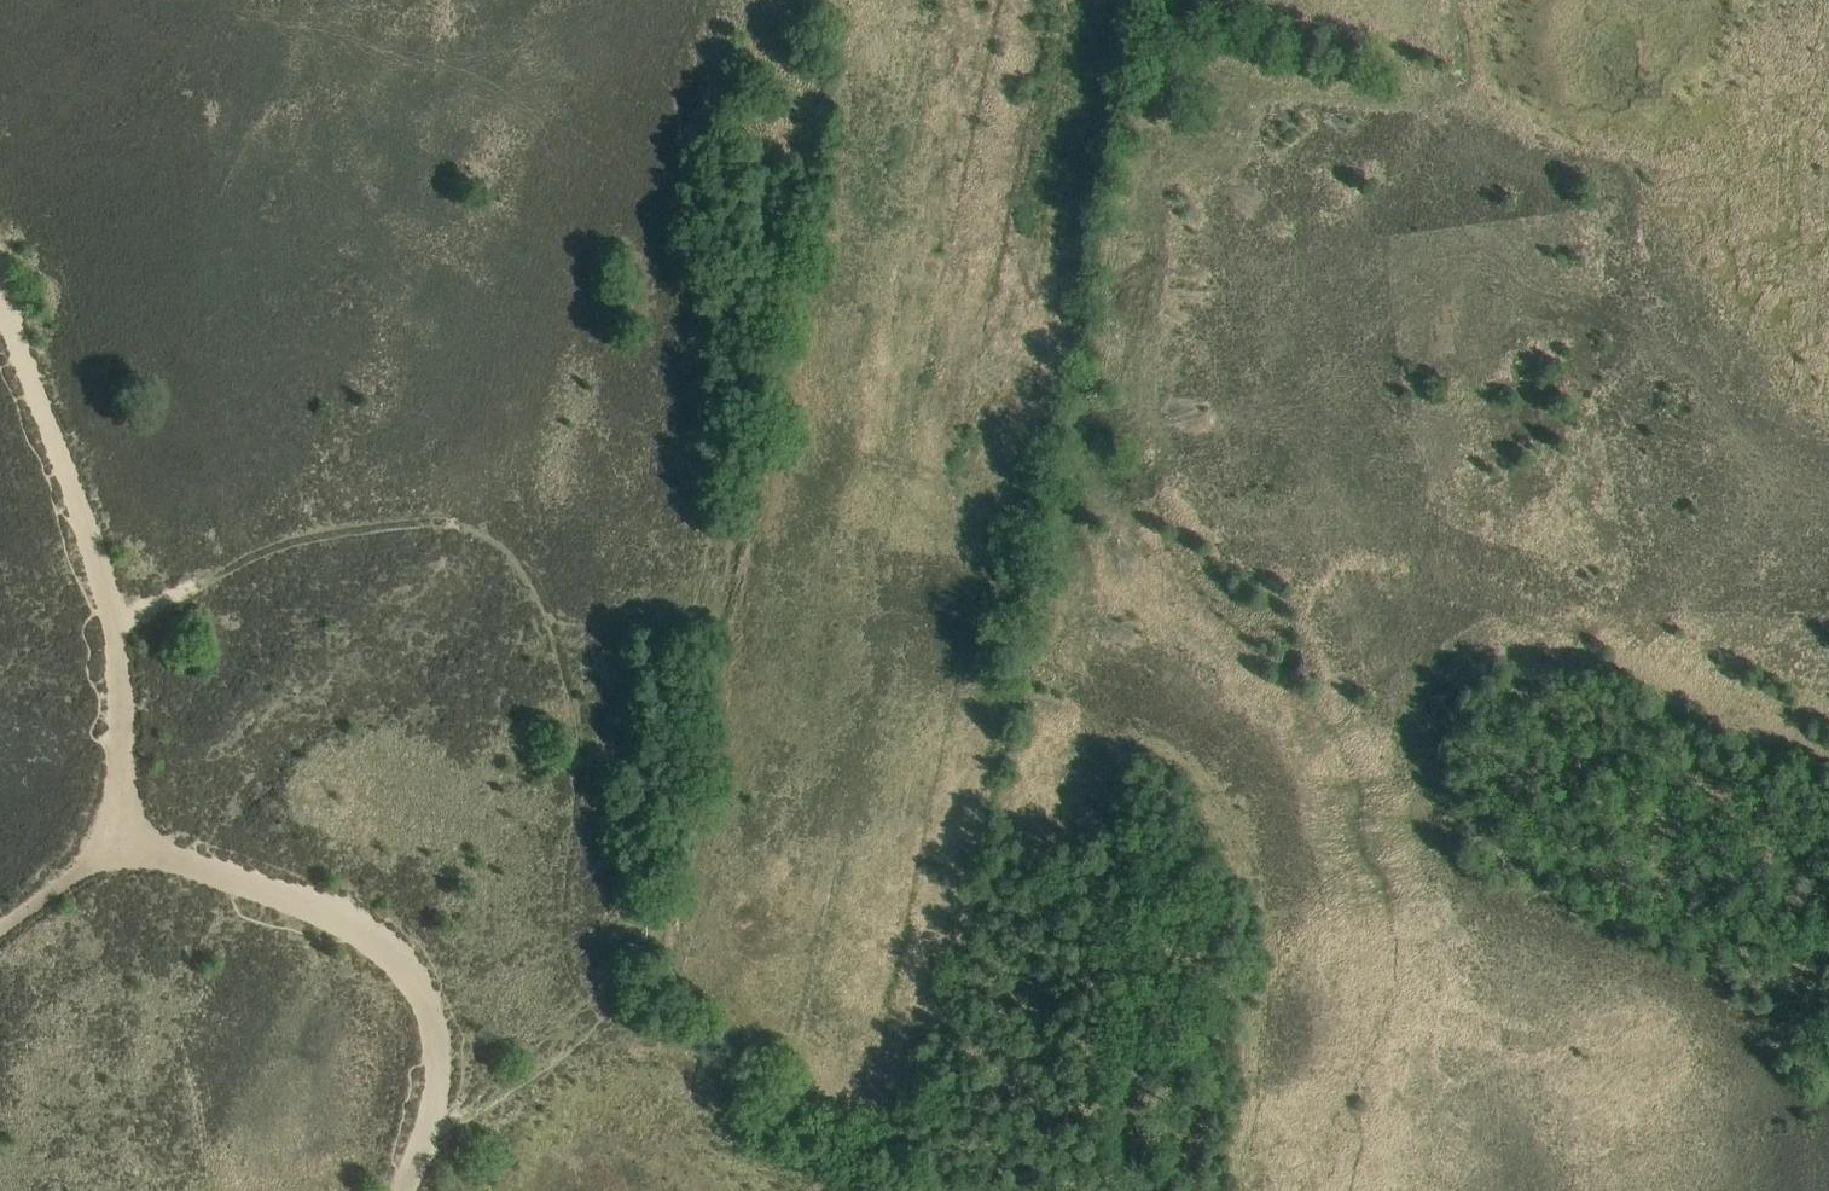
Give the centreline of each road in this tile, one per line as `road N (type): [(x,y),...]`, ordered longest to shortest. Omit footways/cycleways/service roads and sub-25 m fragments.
road 1 (track): [(0,309),(68,468),(113,628),(121,780),(136,843),(375,928),(427,1016),(435,1070),(425,1144),(406,1190)]
road 2 (track): [(0,927),(136,843)]

